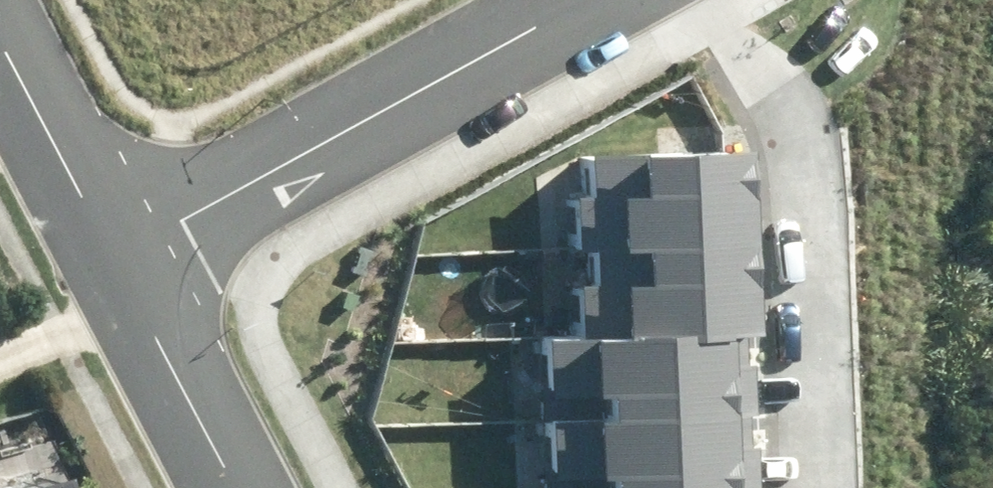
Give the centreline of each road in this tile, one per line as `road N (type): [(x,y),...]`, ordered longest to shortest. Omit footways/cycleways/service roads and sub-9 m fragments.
road 1 (residential): [(580,0),(118,251)]
road 2 (residential): [(694,0),(767,78),(799,130),(820,487)]
road 3 (residential): [(118,251),(243,487)]
road 4 (residential): [(0,42),(118,251)]

